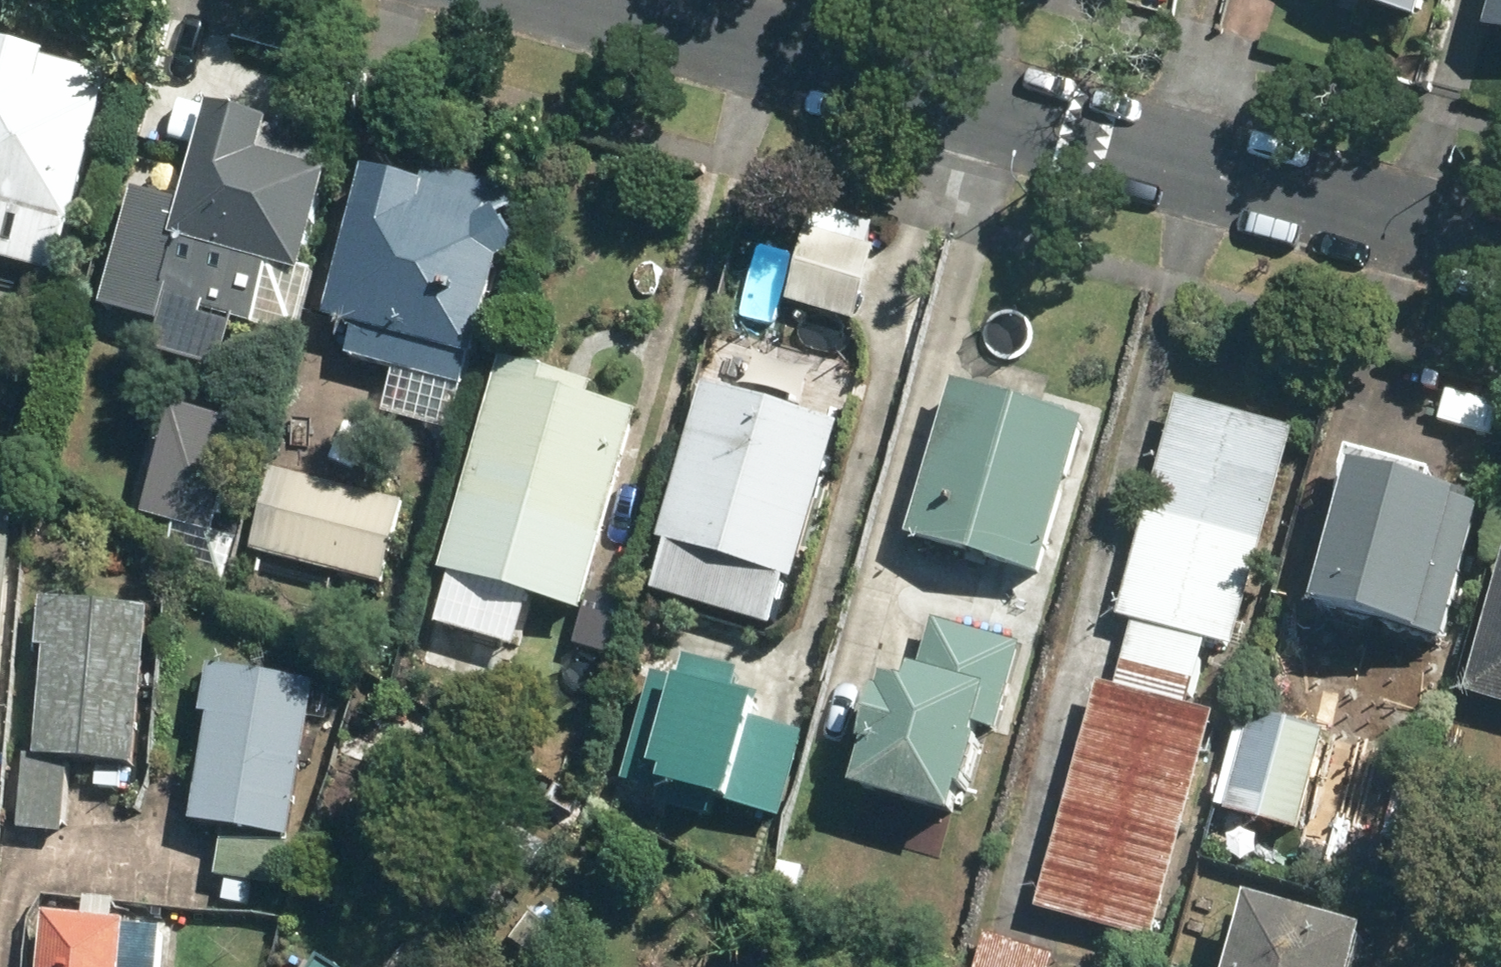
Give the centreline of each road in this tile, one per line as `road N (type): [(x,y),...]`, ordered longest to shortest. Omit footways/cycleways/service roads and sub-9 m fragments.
road 1 (residential): [(622,0),(1500,243)]

